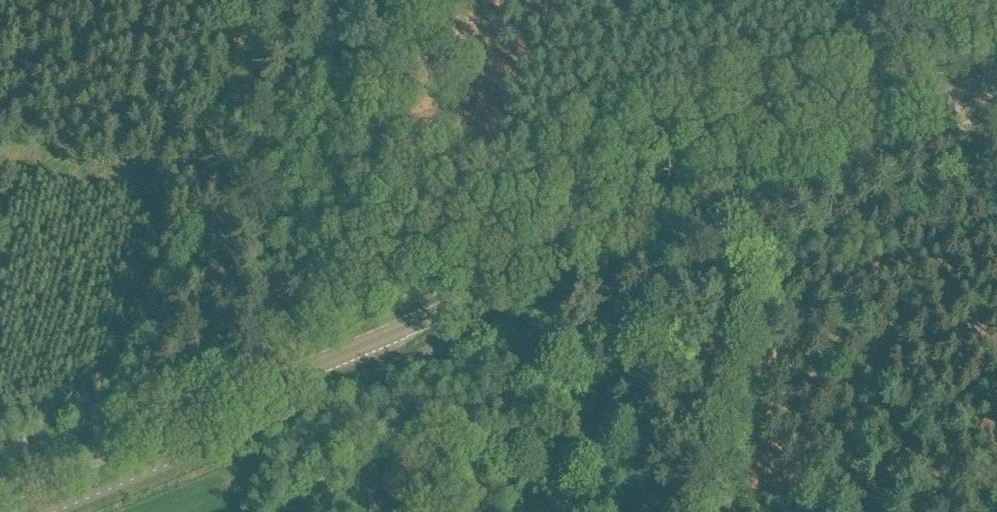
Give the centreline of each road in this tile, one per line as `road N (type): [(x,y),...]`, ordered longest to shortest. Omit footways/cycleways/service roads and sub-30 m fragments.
road 1 (tertiary): [(0,499),(996,82)]

